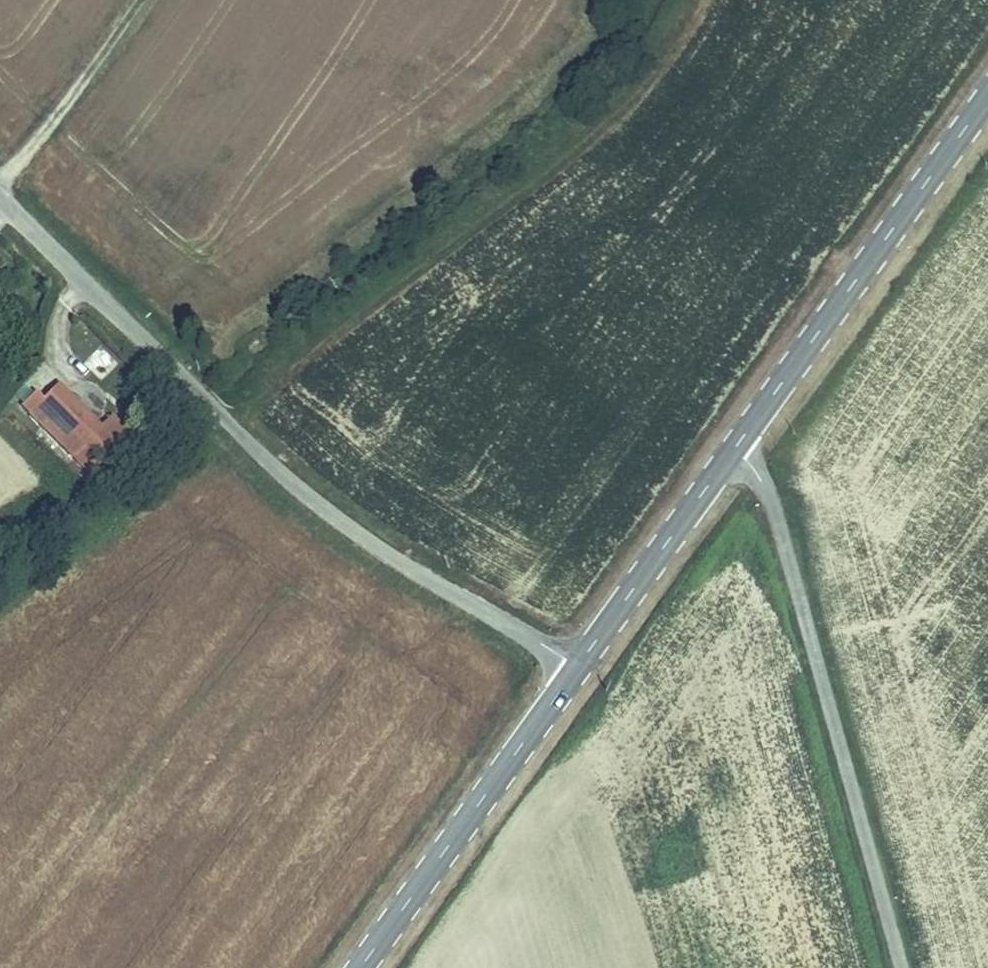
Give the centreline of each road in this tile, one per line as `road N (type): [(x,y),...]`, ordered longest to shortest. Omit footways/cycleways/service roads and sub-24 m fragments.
road 1 (unclassified): [(577,669),(312,503),(0,200)]
road 2 (unclassified): [(735,452),(774,507),(903,967)]
road 3 (secondary): [(987,100),(735,452)]
road 4 (secondary): [(577,669),(360,967)]
road 5 (track): [(577,0),(562,39),(450,154),(333,242)]
road 6 (secondary): [(735,452),(577,669)]
road 7 (track): [(0,182),(135,0)]

